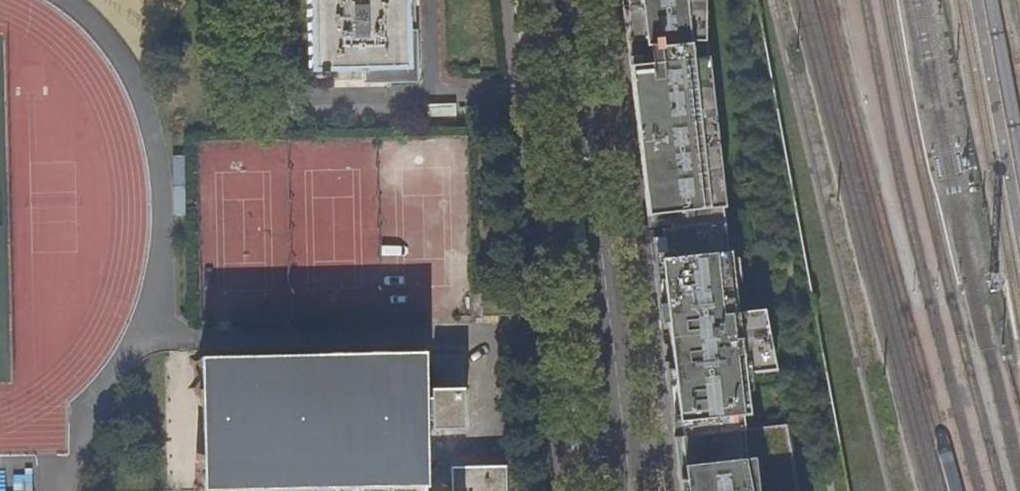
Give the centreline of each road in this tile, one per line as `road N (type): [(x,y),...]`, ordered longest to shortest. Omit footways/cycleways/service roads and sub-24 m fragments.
road 1 (tertiary): [(629,490),(572,0)]

